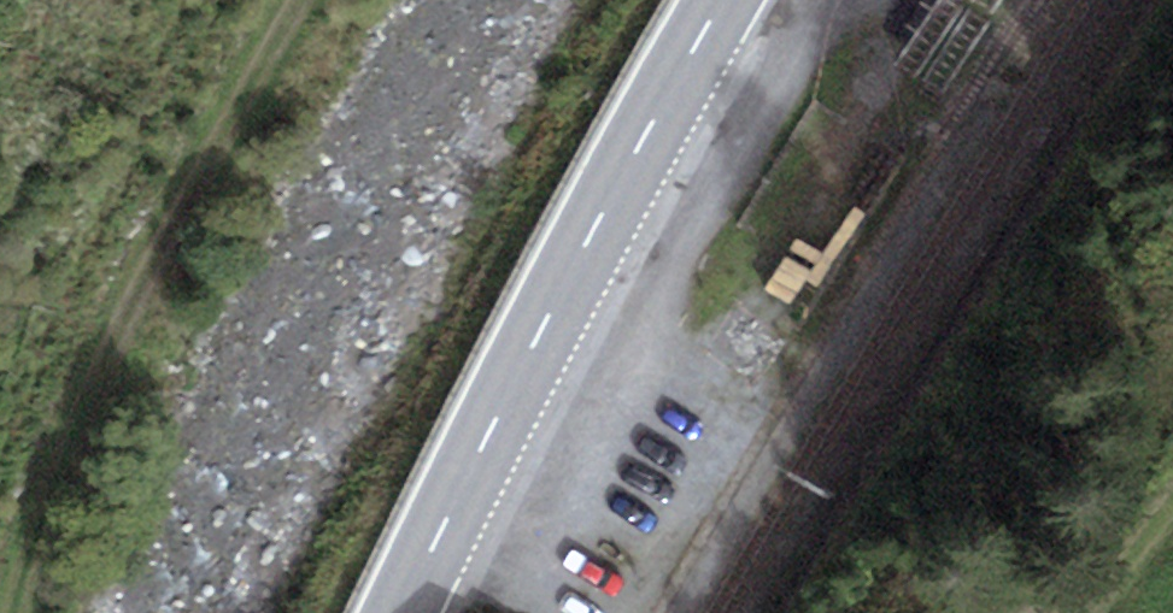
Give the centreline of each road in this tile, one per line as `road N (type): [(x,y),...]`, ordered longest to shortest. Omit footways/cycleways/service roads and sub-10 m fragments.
road 1 (secondary): [(740,0),(658,133),(421,612)]
road 2 (track): [(16,612),(47,496),(130,307),(298,0)]
road 3 (track): [(1172,505),(1102,600),(1056,612)]

